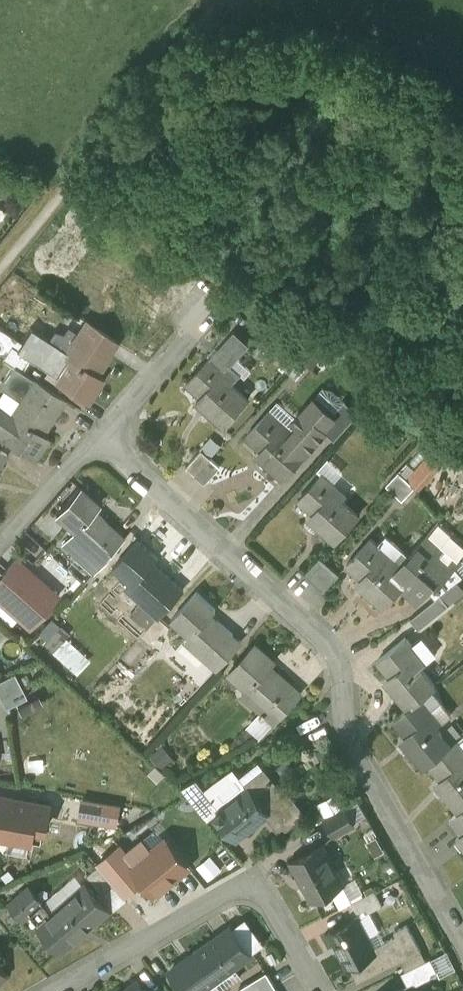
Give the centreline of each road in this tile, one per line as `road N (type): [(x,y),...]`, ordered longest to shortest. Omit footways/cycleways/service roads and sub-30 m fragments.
road 1 (residential): [(462,942),(362,769),(330,641),(102,438)]
road 2 (residential): [(60,990),(240,889),(275,906),(321,990)]
road 3 (residential): [(102,438),(202,312)]
road 4 (residential): [(102,438),(0,545)]

